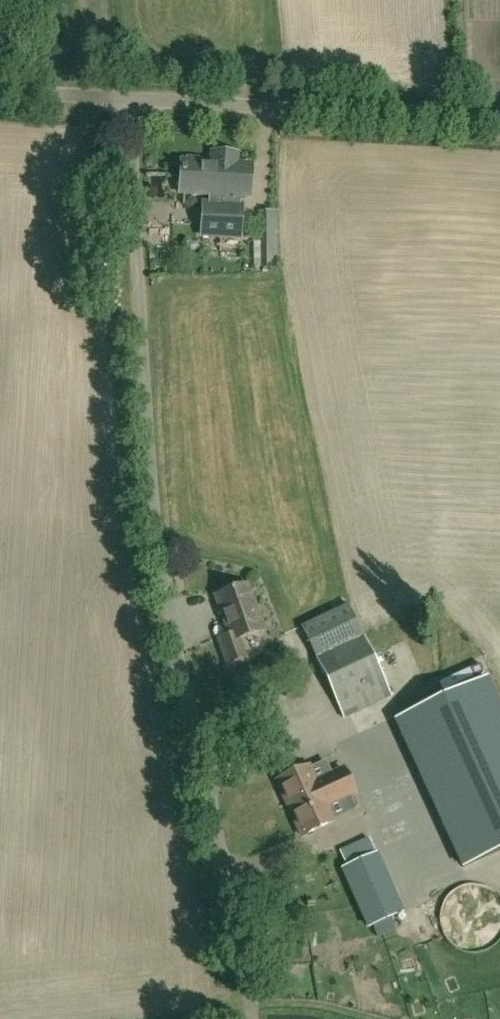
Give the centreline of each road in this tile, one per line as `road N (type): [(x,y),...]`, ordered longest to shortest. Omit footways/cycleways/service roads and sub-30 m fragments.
road 1 (unclassified): [(252,1018),(159,550),(127,99)]
road 2 (unclassified): [(499,123),(127,99)]
road 3 (unclassified): [(127,99),(0,92)]

